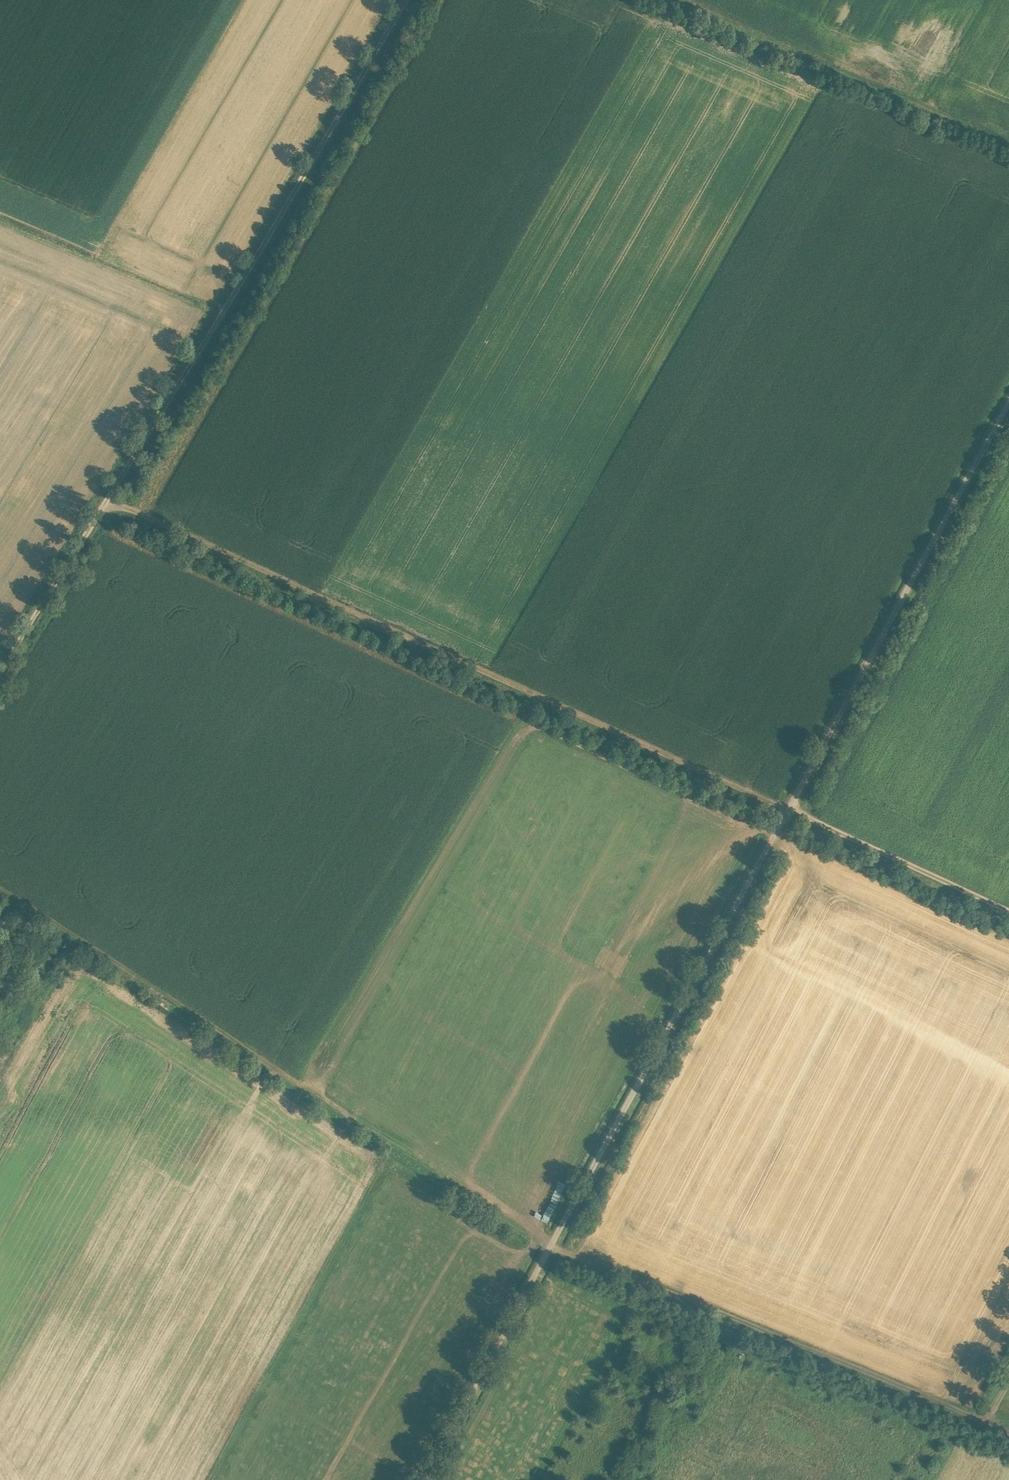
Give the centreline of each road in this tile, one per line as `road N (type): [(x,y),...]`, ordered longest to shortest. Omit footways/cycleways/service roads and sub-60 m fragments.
road 1 (track): [(1008,408),(793,812),(532,1250),(416,1479)]
road 2 (track): [(405,0),(0,676)]
road 3 (track): [(1008,916),(793,812)]

